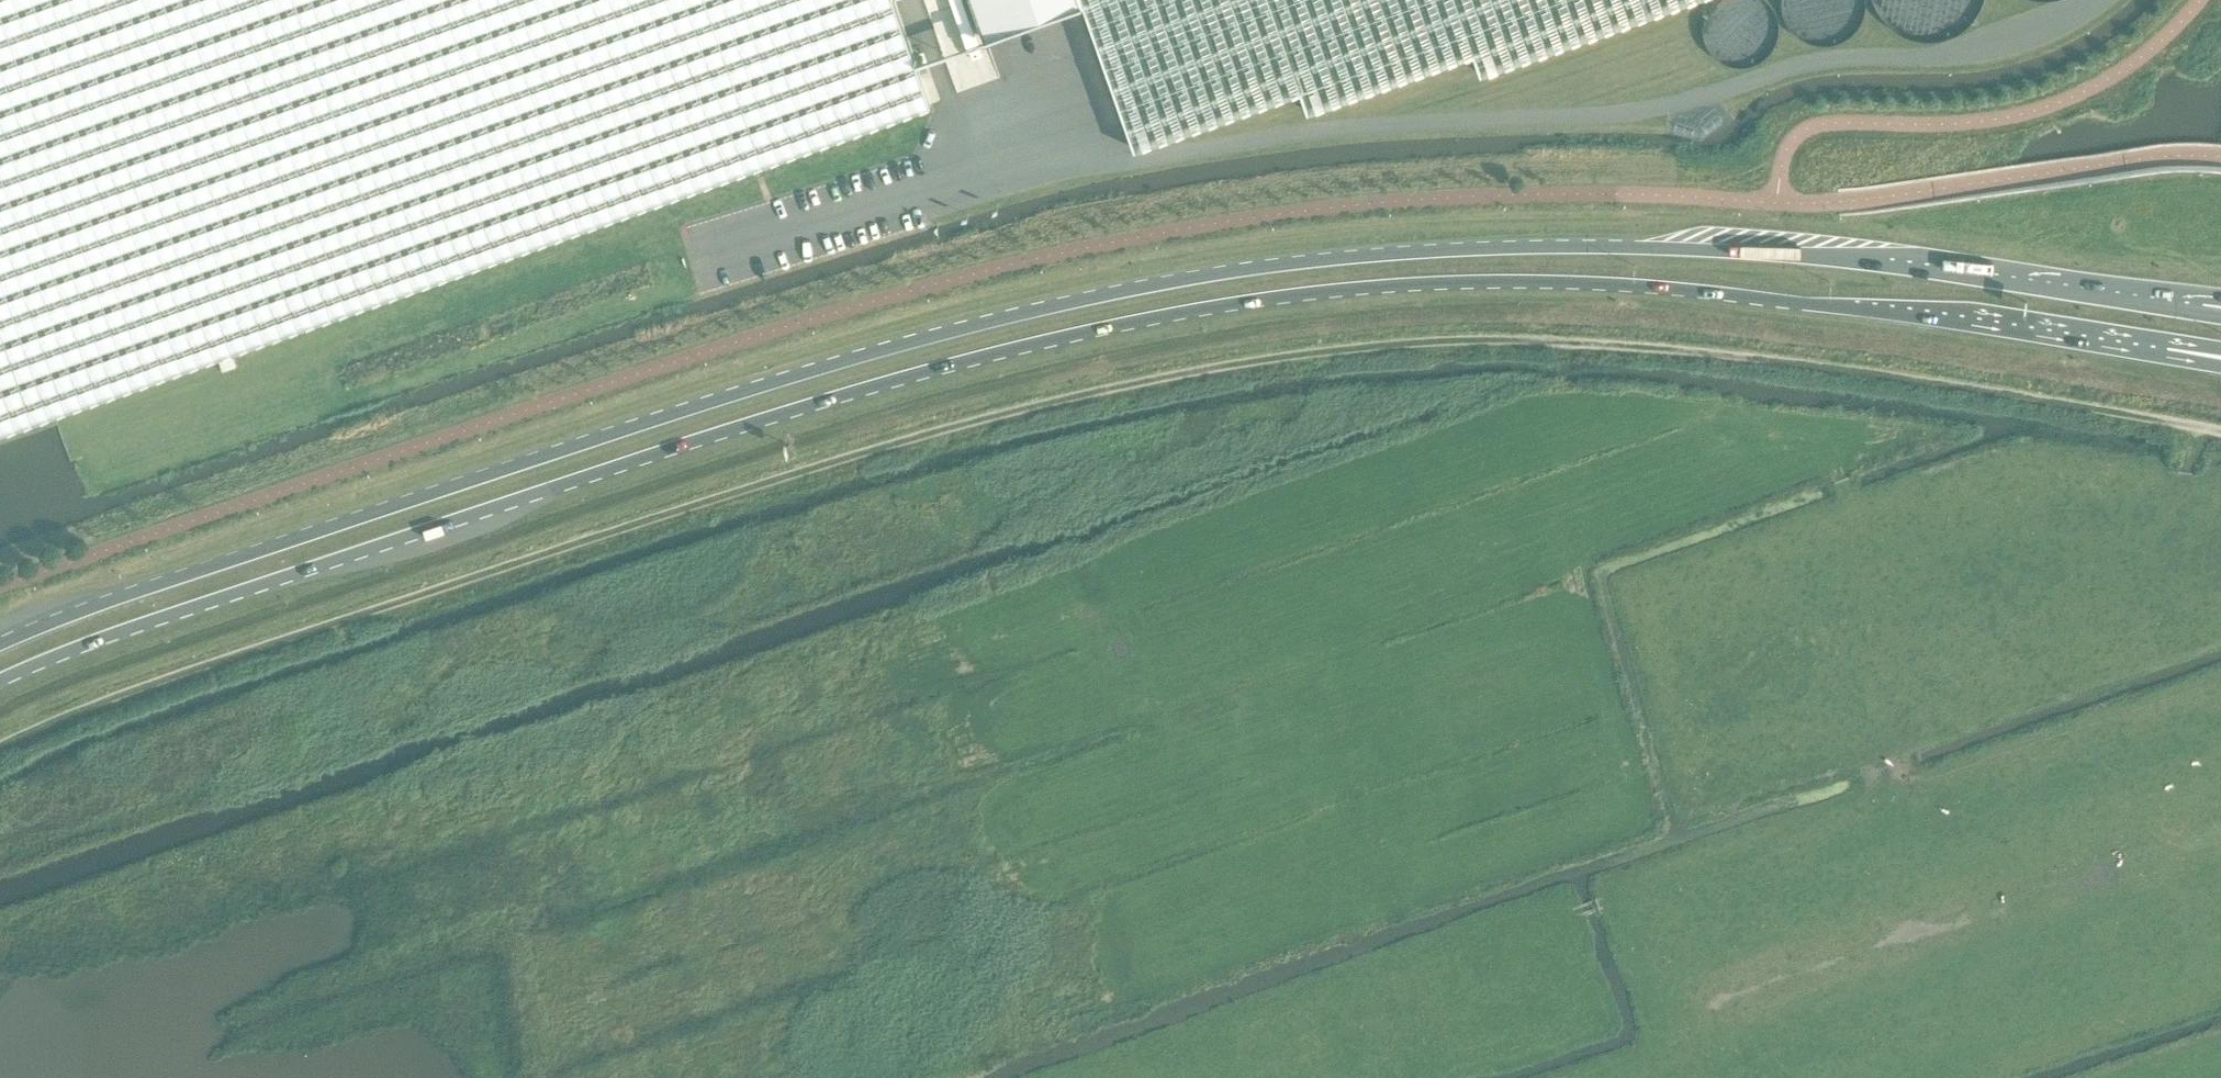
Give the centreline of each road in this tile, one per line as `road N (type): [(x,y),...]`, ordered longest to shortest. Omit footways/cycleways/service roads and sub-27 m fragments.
road 1 (track): [(0,746),(225,659),(982,419),(1319,351),(1501,341),(1730,352),(2220,432)]
road 2 (primary): [(2220,306),(1871,256),(1710,245),(1472,245),(1228,269),(978,322),(697,404),(305,532),(0,644)]
road 3 (primary): [(0,680),(160,616),(843,393),(983,353),(1232,301),(1391,282),(1665,284),(2216,355)]

